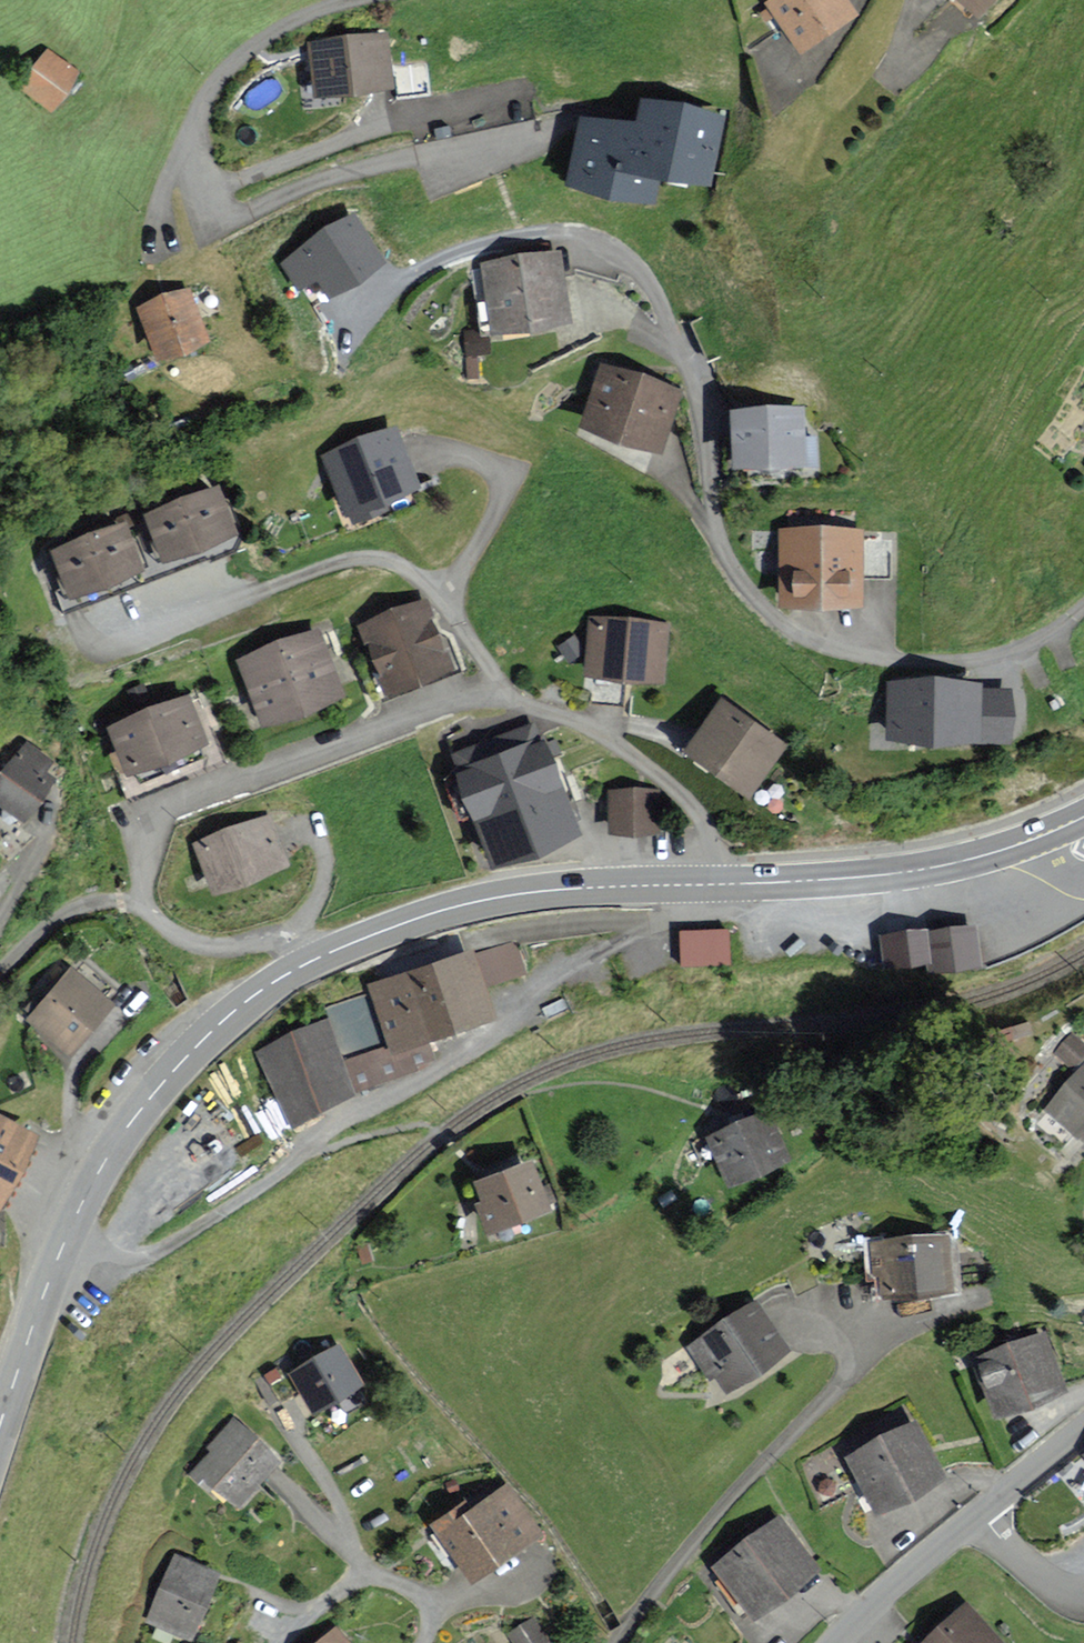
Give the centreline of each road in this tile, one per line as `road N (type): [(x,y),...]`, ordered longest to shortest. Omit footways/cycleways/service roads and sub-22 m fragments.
road 1 (residential): [(519,238),(586,236),(613,245),(642,271),(689,364),(713,529),(727,559),(774,617),(839,652),(957,663),(1036,640),(1083,606)]
road 2 (residential): [(707,885),(706,831),(695,806),(652,768),(597,732),(531,706),(479,698),(174,799),(159,818),(135,906)]
road 3 (secondary): [(0,1426),(62,1243),(120,1139),(219,1024),(305,964)]
road 4 (residential): [(620,1642),(712,1520),(850,1376),(853,1345),(833,1305)]
road 5 (secondary): [(305,964),(430,914),(501,897),(707,885)]
road 6 (secondary): [(707,885),(933,868),(1083,817)]
road 7 (residential): [(423,1642),(429,1625),(420,1599),(374,1577),(339,1593),(282,1642)]
road 8 (residential): [(305,964),(281,939),(203,944),(135,906)]
road 9 (residential): [(974,1525),(836,1642)]
road 10 (residential): [(135,906),(102,902),(64,913),(0,971)]
road 11 (residential): [(1083,1430),(974,1525)]
road 12 (residential): [(974,1525),(1053,1585),(1083,1595)]

